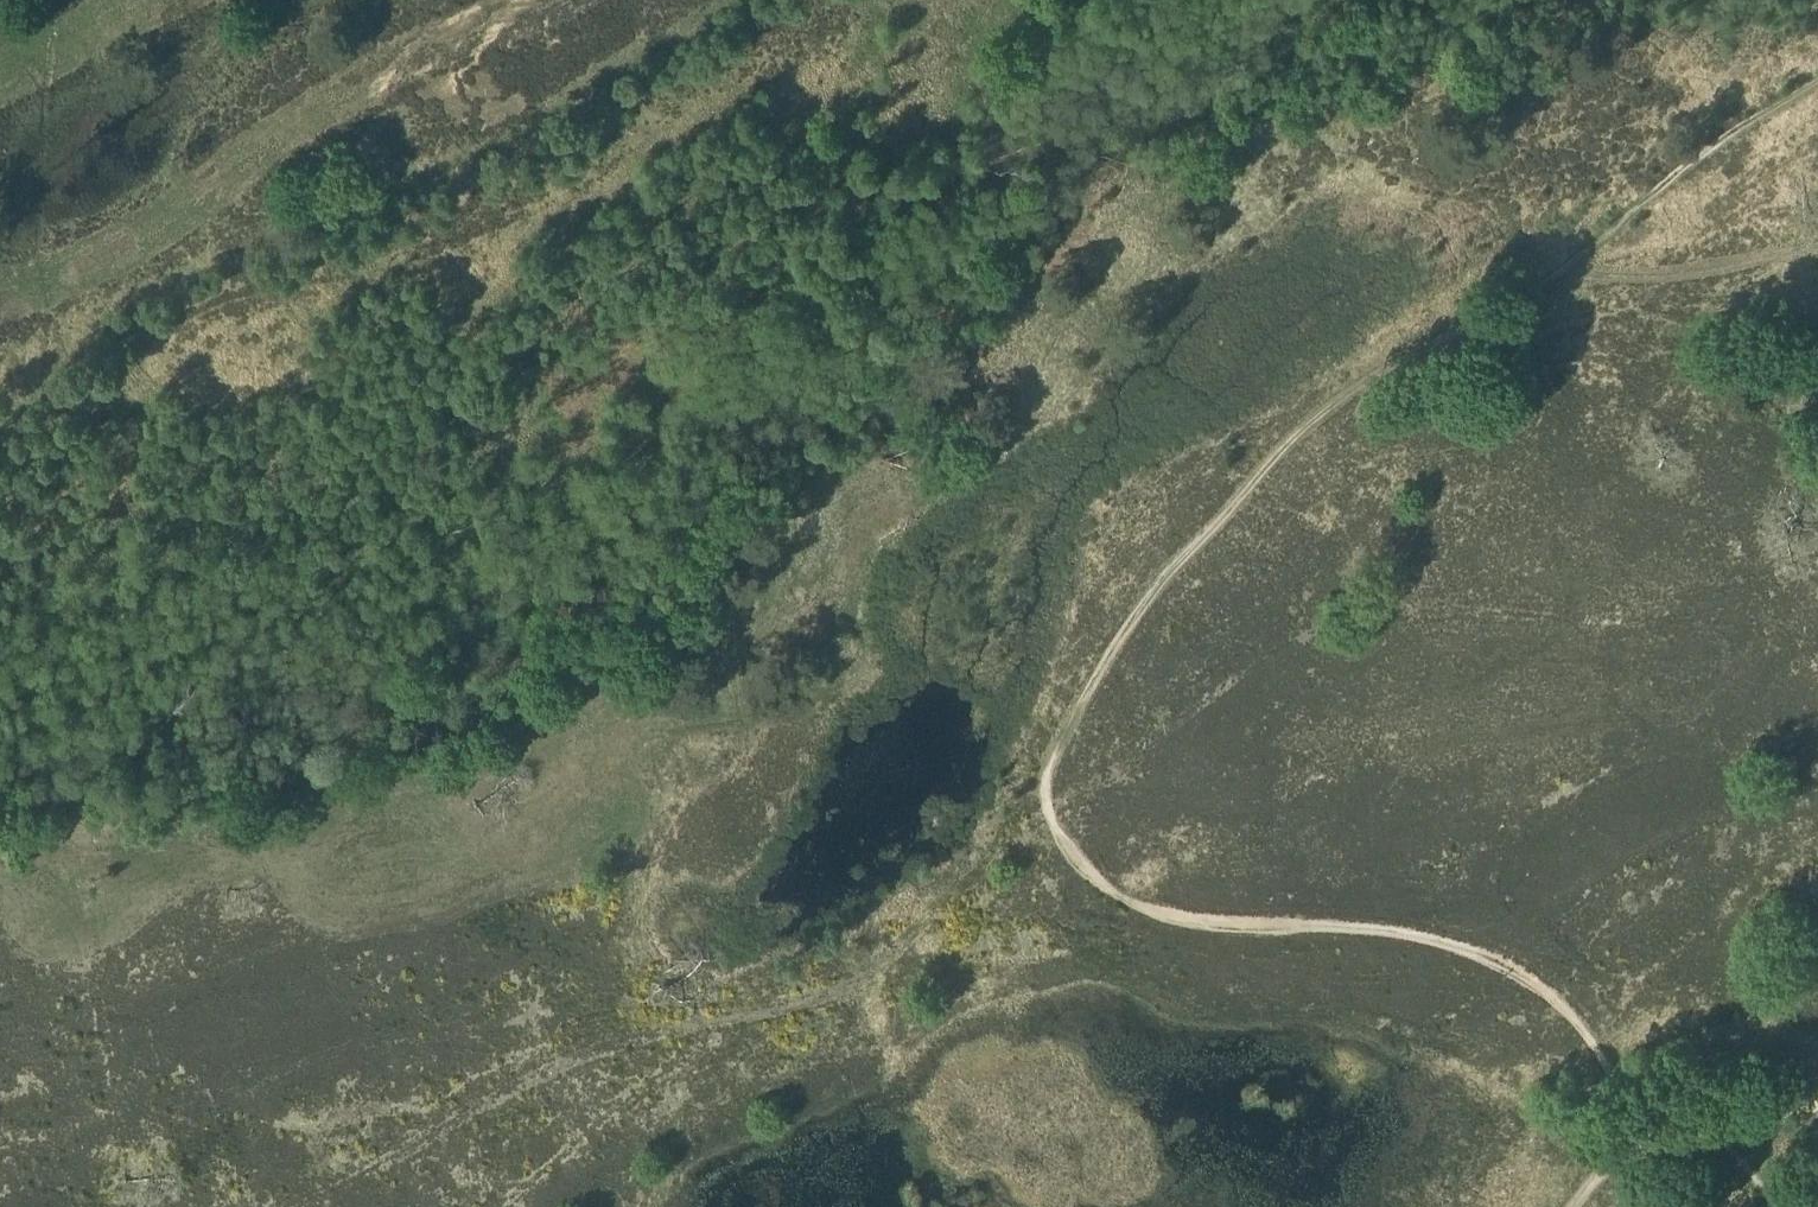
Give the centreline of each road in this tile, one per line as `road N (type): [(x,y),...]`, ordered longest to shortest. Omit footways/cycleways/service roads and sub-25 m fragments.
road 1 (track): [(1572,1206),(1625,1154),(1716,1132)]

